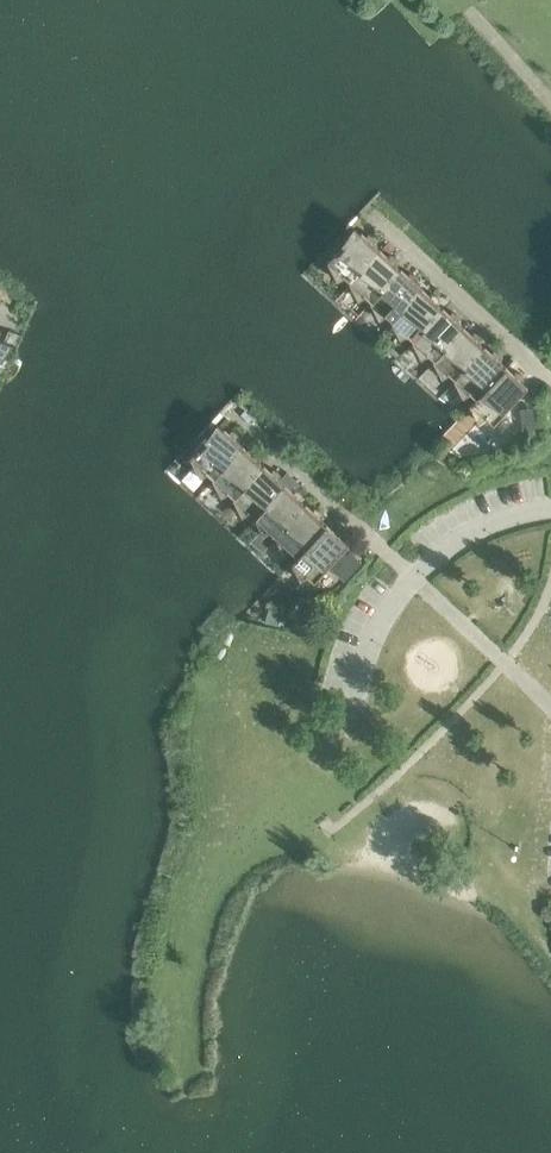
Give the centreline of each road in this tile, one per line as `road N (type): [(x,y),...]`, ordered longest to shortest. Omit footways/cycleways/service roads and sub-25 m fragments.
road 1 (residential): [(349,691),(378,620),(438,553),(507,517),(550,508)]

